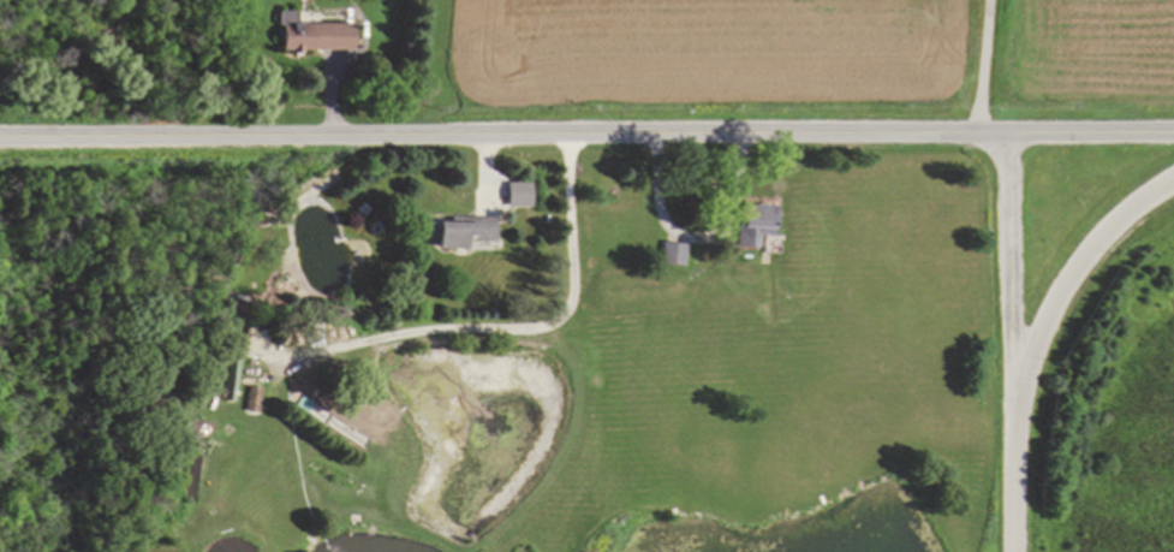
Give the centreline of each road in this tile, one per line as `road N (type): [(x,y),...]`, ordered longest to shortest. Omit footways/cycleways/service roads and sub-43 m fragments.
road 1 (tertiary): [(1173,133),(0,140)]
road 2 (tertiary): [(1173,183),(1089,255),(1039,343),(1021,414),(1016,551)]
road 3 (tertiary): [(1018,447),(1011,135)]

